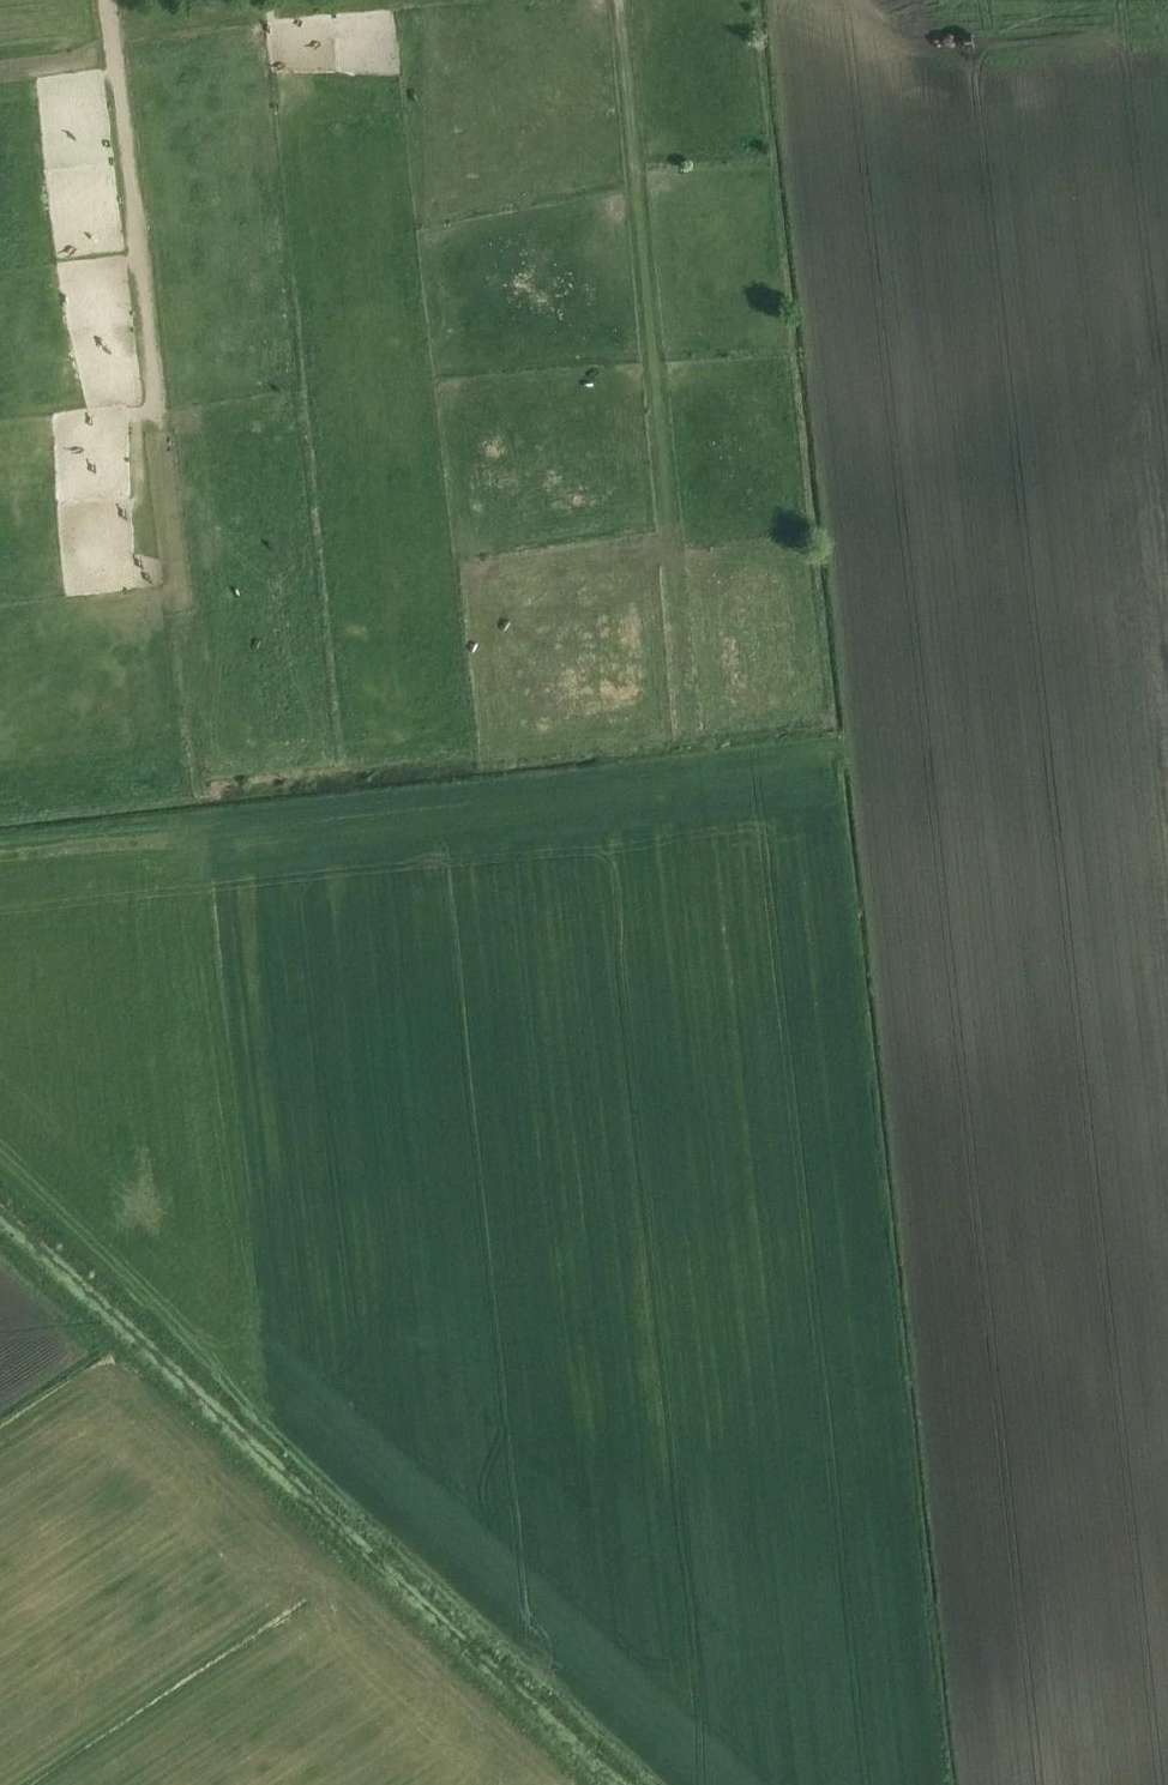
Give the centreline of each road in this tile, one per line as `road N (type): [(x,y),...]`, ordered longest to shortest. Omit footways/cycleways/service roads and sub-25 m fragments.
road 1 (track): [(112,0),(156,410)]

